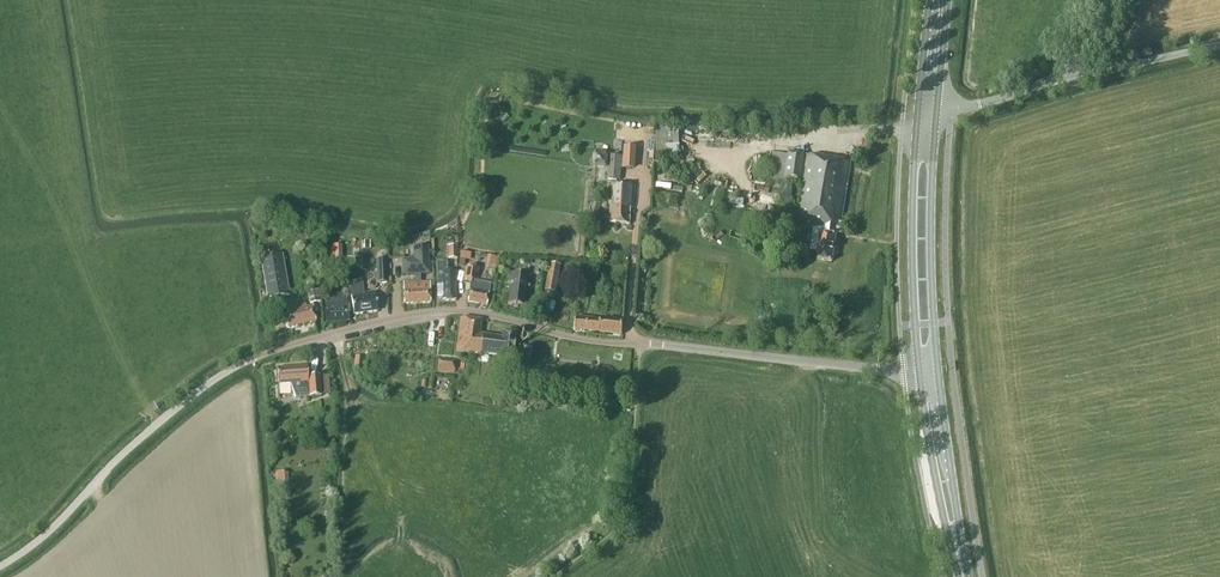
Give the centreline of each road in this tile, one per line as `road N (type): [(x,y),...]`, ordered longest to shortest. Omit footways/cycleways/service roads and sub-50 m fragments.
road 1 (unclassified): [(0,568),(36,549),(213,381),(280,349),(377,322),(464,312),(602,342),(919,372)]
road 2 (track): [(639,343),(619,516),(548,576)]
road 3 (primary): [(937,372),(936,116)]
road 4 (primary): [(917,121),(912,244),(919,372)]
road 5 (primary): [(919,372),(960,576)]
road 6 (primary): [(968,576),(937,372)]
road 7 (unclassified): [(1067,77),(1219,44)]
road 8 (primary): [(929,0),(917,121)]

